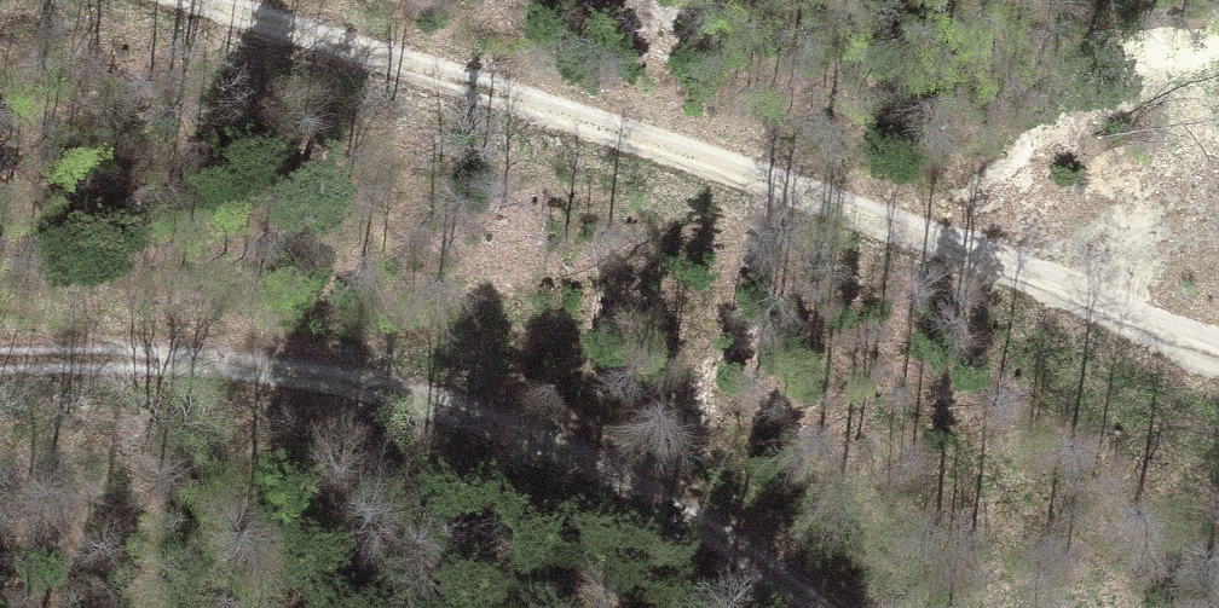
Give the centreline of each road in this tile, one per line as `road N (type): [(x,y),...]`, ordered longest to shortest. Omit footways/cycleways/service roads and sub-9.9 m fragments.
road 1 (track): [(1218,358),(1113,324),(780,183),(188,0)]
road 2 (track): [(0,362),(228,364),(358,384),(526,440),(832,607)]

